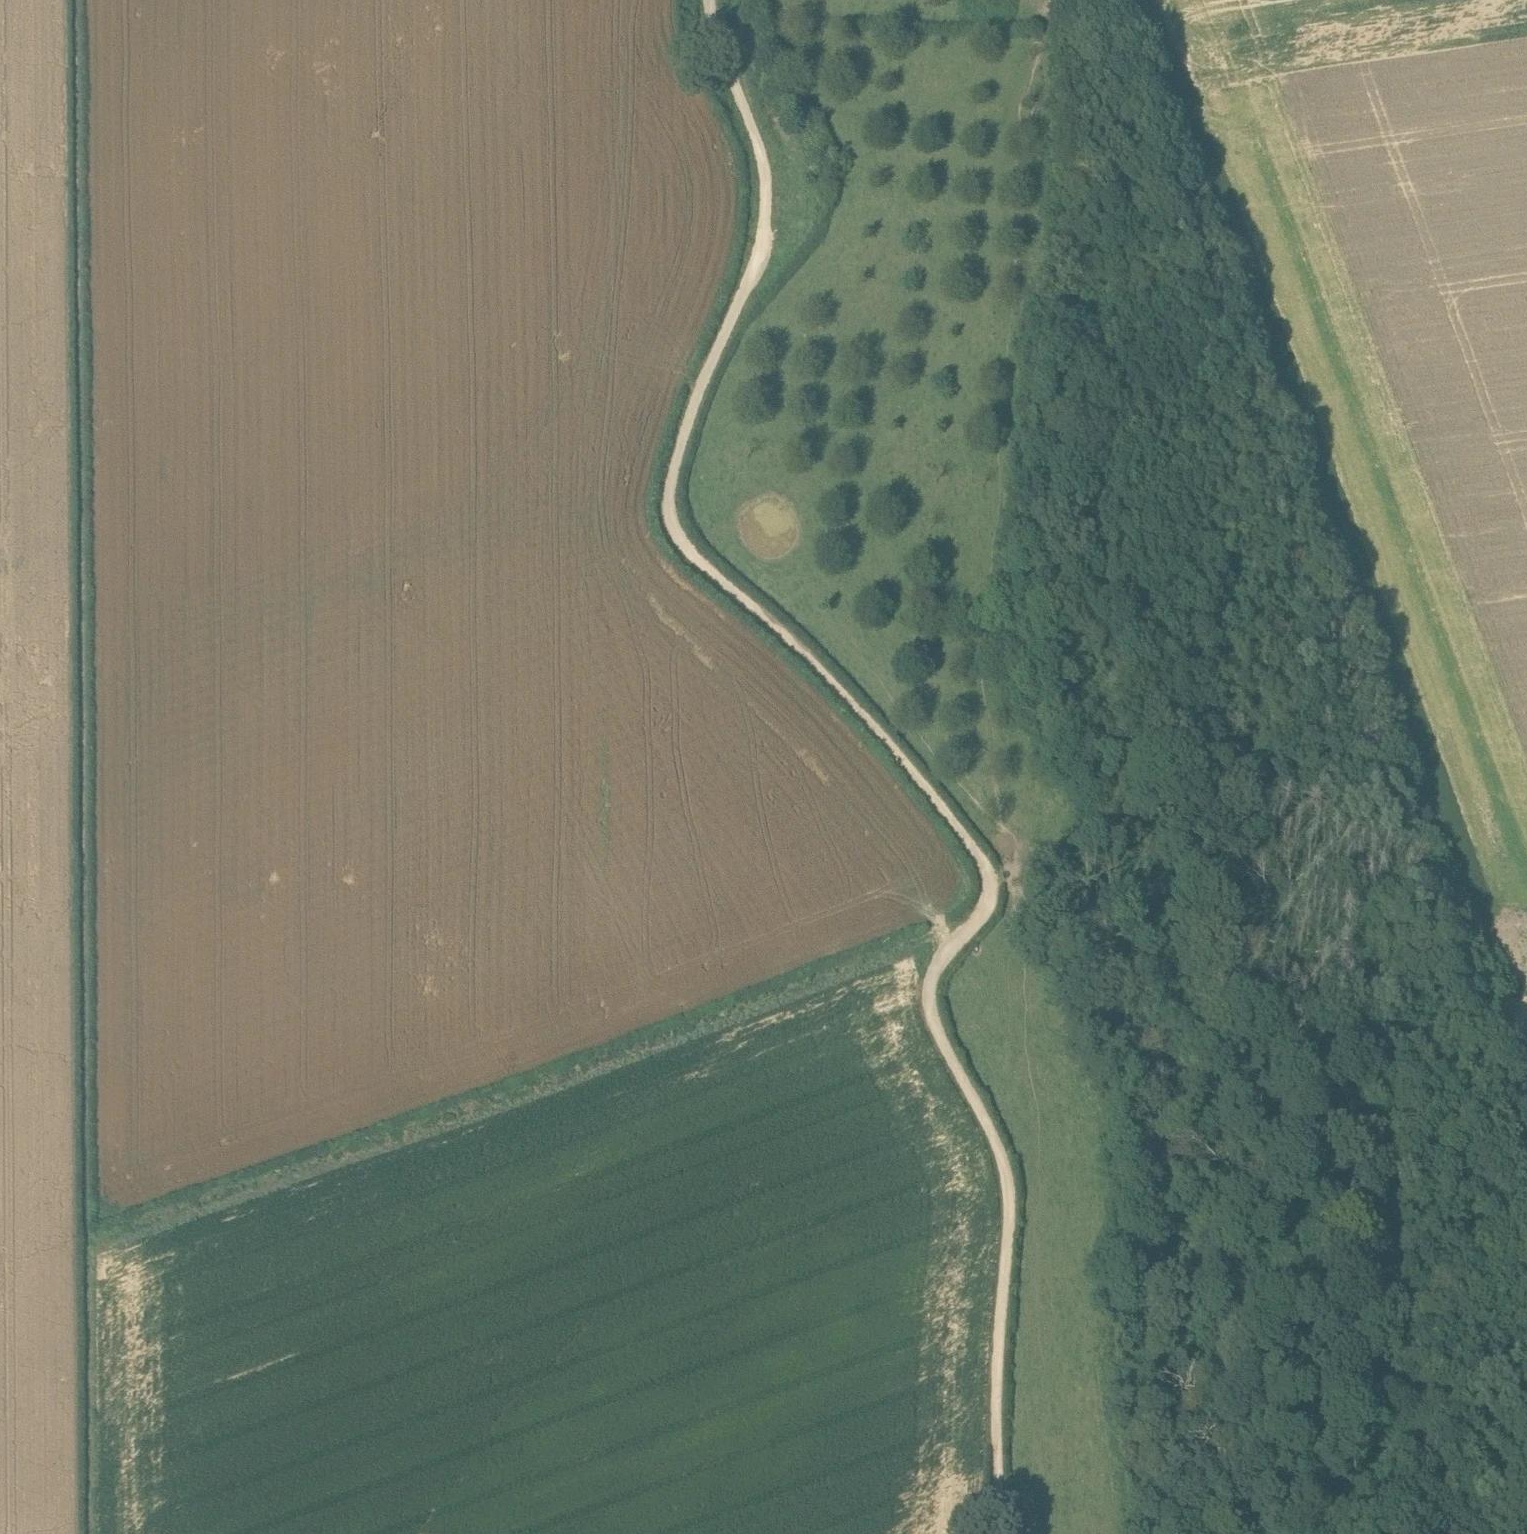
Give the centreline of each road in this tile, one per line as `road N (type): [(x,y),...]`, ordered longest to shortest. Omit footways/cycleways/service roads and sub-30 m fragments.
road 1 (unclassified): [(1001,1533),(997,1364),(1010,1191),(998,1144),(941,1038),(928,990),(935,968),(990,899),(986,869),(885,739),(691,552),(670,512),(680,445),(752,268),(765,207),(760,152),(707,0)]

